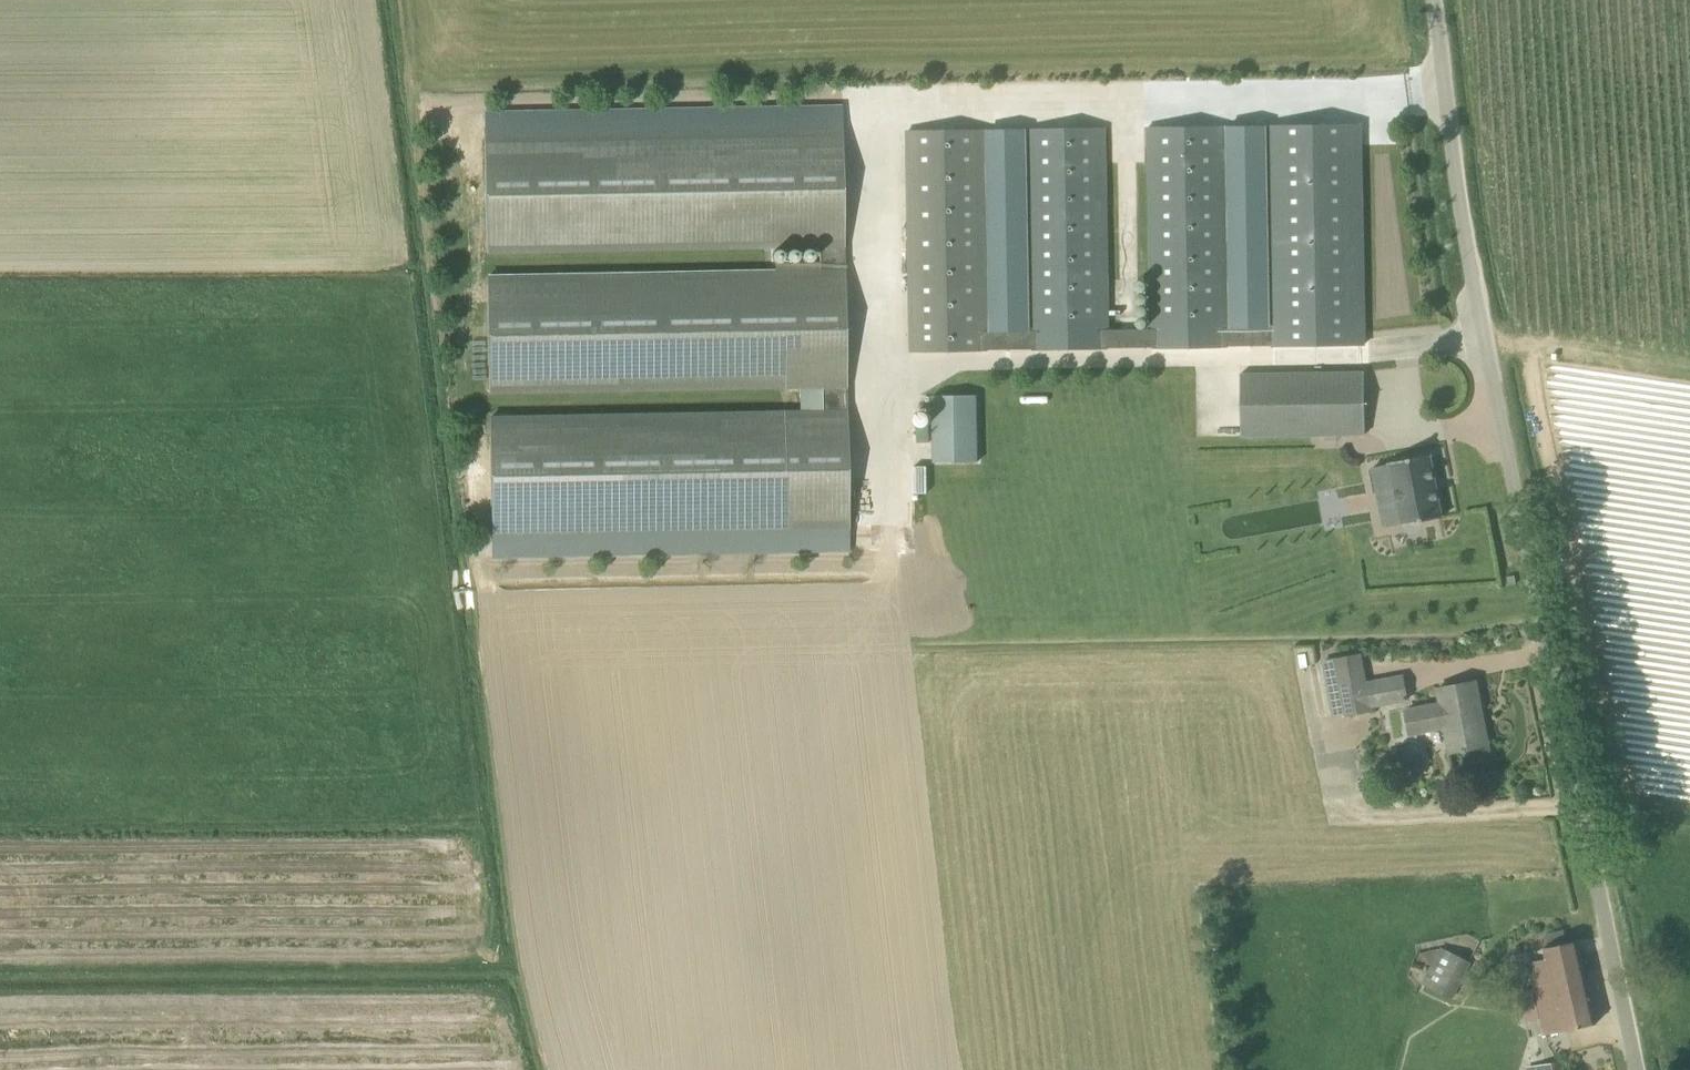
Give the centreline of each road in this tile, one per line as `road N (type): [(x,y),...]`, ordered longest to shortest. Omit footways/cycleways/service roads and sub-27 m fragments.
road 1 (unclassified): [(1636,1069),(1483,363),(1434,0)]

